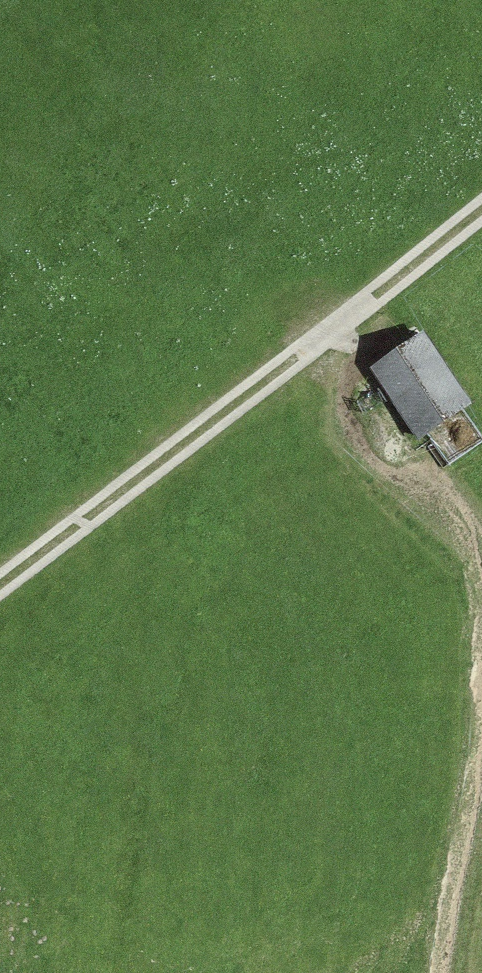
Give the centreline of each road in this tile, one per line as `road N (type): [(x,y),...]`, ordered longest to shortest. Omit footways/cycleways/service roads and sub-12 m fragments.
road 1 (track): [(0,553),(289,300),(463,254),(481,235)]
road 2 (track): [(289,300),(361,484),(480,551),(481,560)]

